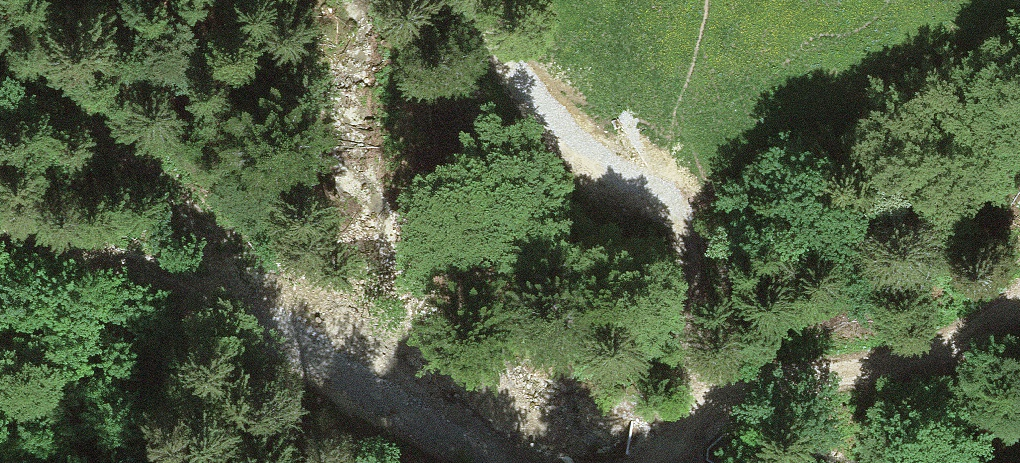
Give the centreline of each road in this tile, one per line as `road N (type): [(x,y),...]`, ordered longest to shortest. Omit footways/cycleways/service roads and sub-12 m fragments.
road 1 (track): [(498,462),(316,349),(35,239)]
road 2 (track): [(685,385),(875,370),(955,349),(1019,308)]
road 3 (track): [(458,0),(562,141),(607,187),(664,222)]
road 4 (track): [(664,222),(679,273),(685,385),(672,462)]

